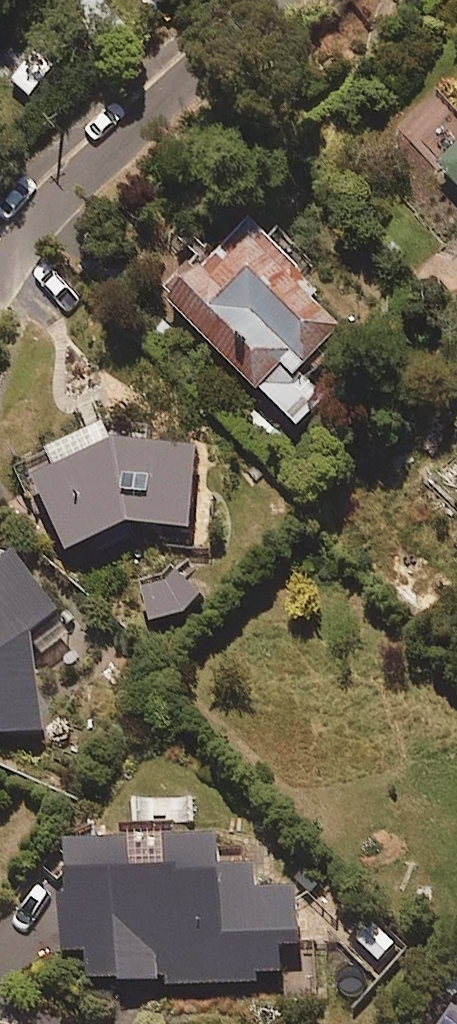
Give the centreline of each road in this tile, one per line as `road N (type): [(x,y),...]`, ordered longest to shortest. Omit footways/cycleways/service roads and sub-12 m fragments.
road 1 (residential): [(274,0),(45,210),(0,272)]

